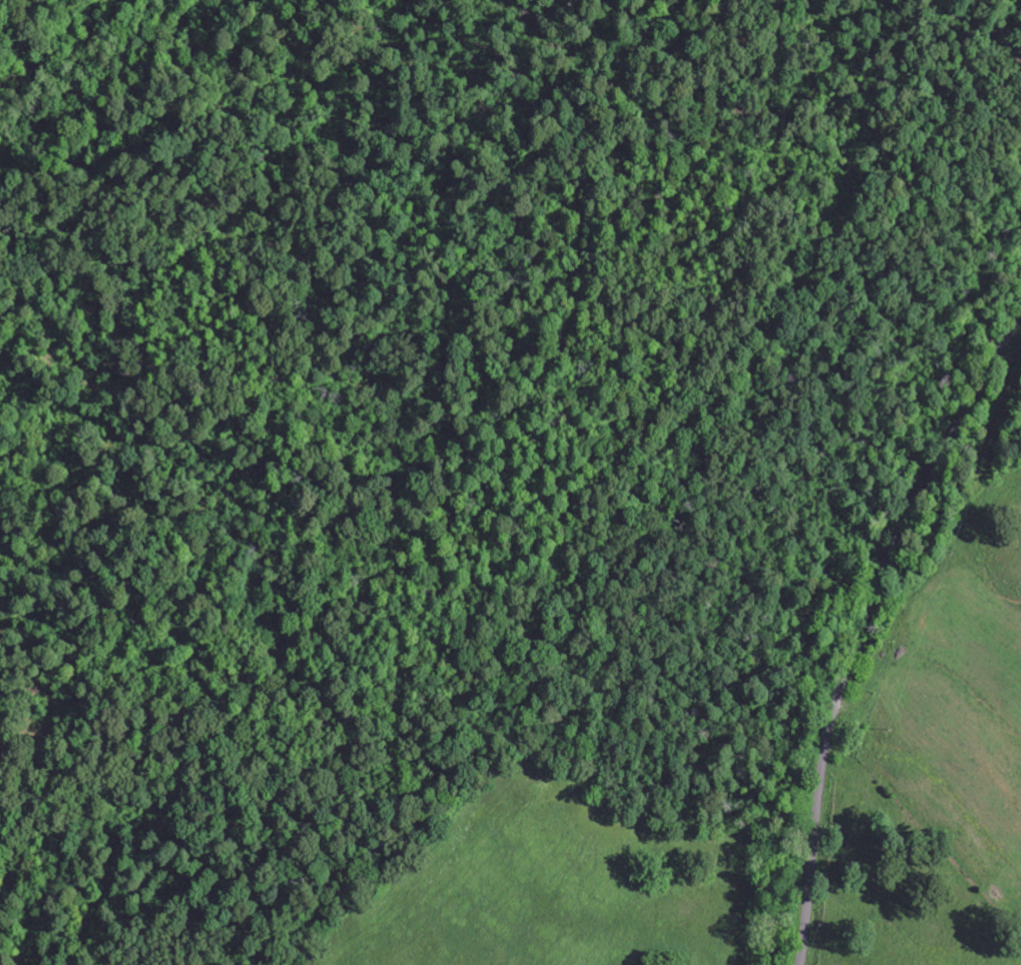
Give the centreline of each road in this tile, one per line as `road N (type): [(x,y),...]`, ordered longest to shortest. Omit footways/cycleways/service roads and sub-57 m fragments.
road 1 (residential): [(803,964),(837,699),(942,453),(1020,312)]

